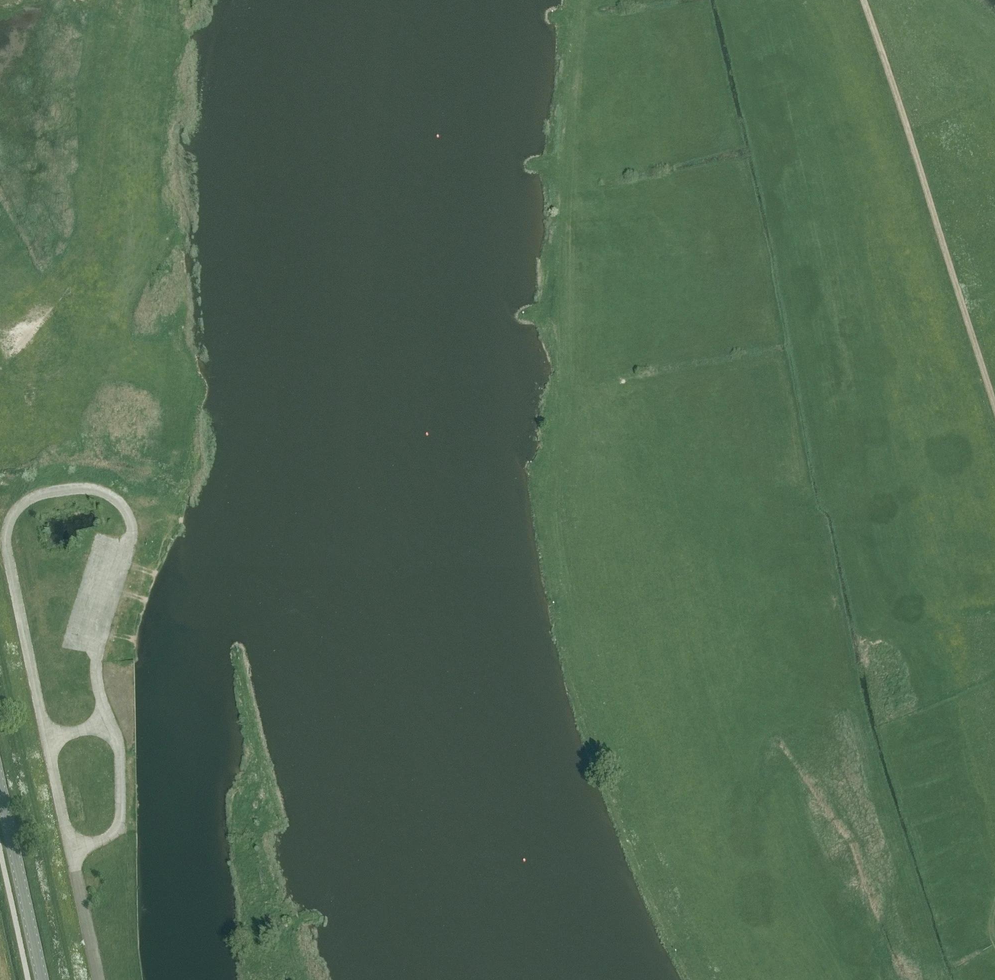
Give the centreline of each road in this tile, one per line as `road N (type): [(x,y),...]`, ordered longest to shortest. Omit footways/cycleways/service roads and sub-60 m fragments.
road 1 (track): [(863,0),(994,408)]
road 2 (secondary): [(42,979),(0,787)]

